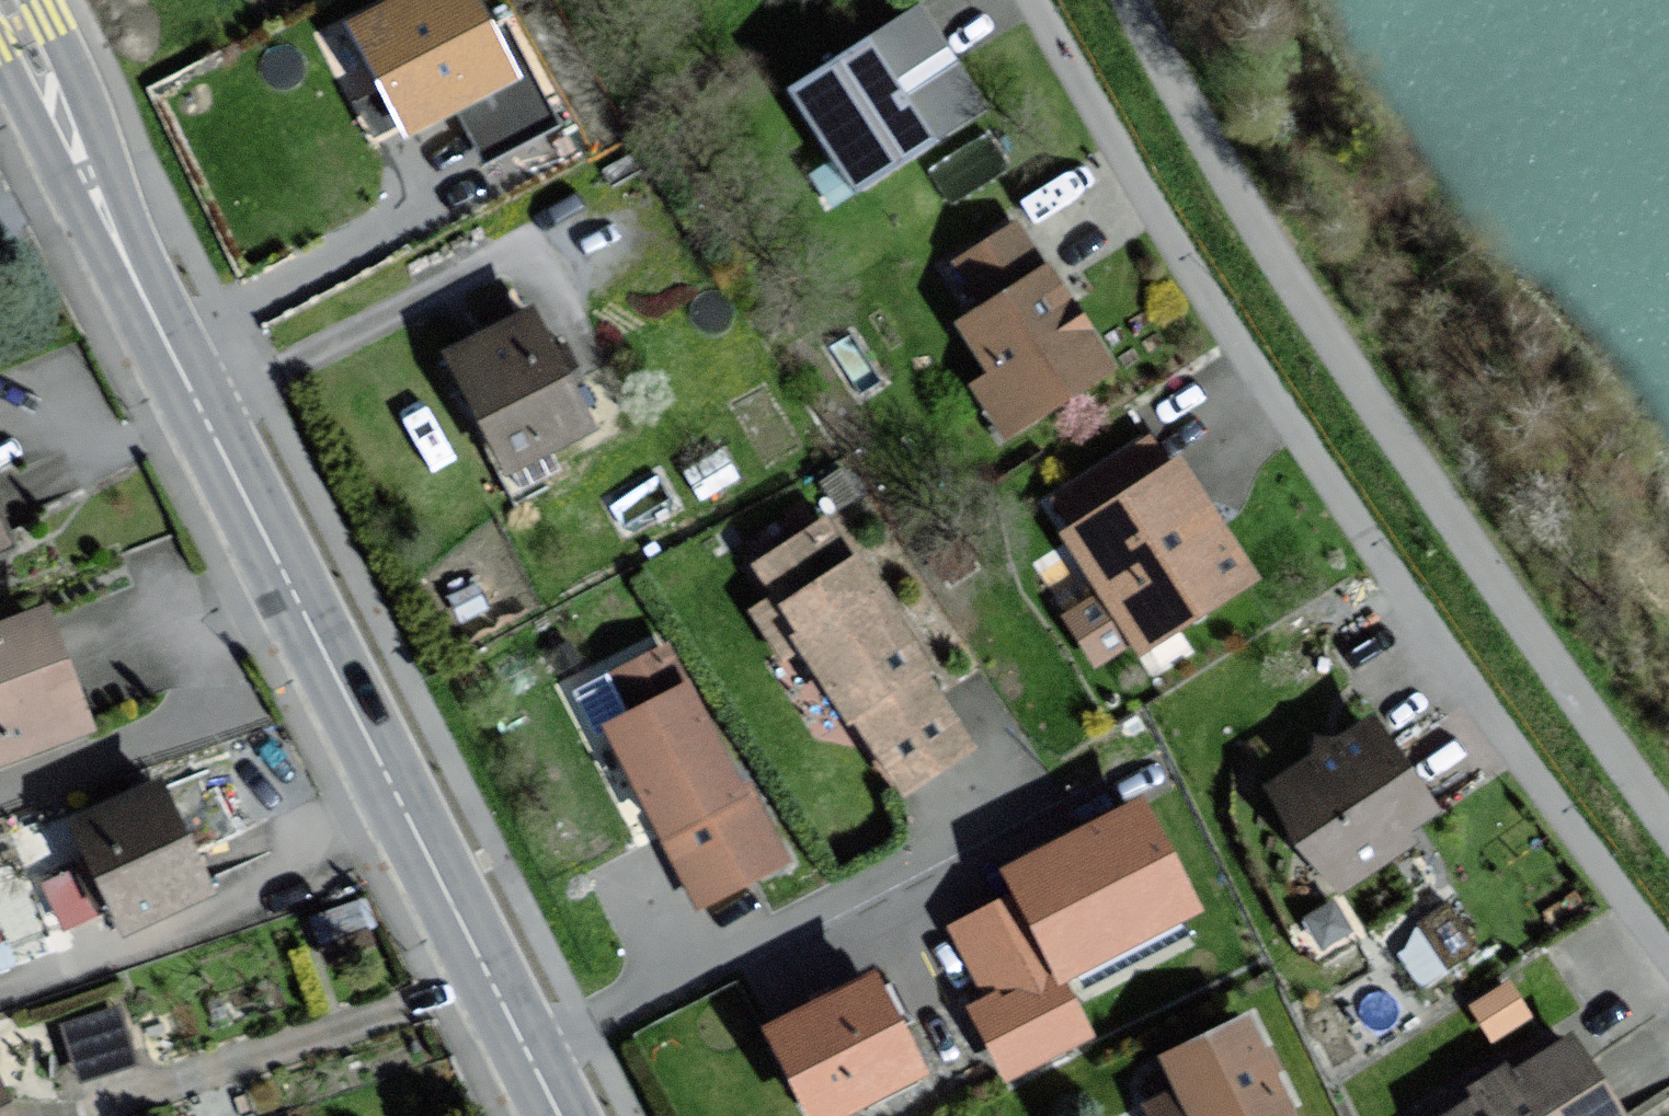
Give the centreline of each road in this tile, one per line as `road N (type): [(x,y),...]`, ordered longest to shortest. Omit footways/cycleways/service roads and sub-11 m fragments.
road 1 (residential): [(1668,953),(1412,604),(1175,244),(1035,0)]
road 2 (track): [(1132,0),(1293,282),(1668,824)]
road 3 (secondary): [(124,259),(559,1115)]
road 4 (secondary): [(124,259),(75,80),(39,0)]
road 5 (secondary): [(0,64),(124,259)]

